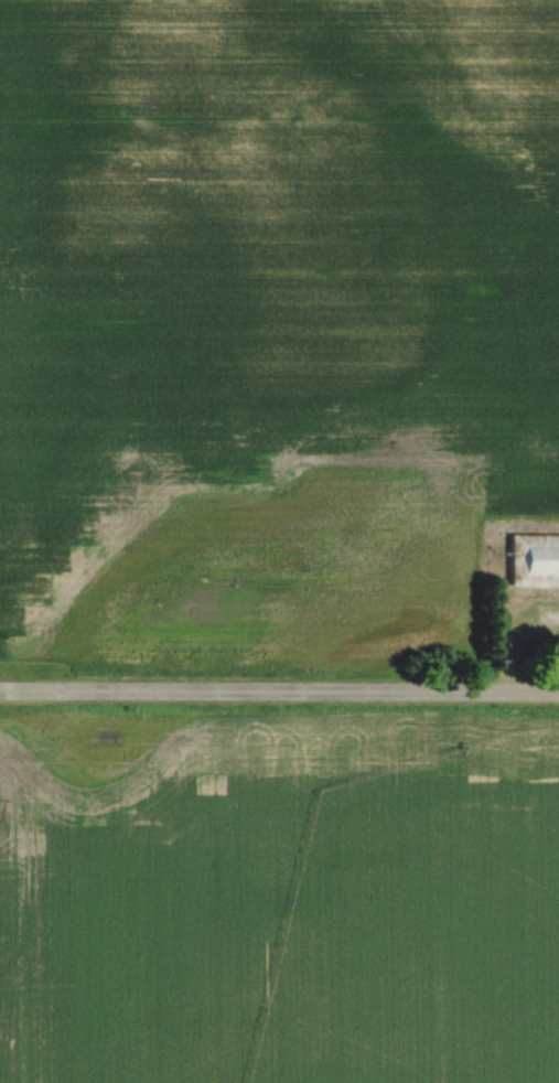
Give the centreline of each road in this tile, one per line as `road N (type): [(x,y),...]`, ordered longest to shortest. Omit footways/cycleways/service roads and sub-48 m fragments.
road 1 (tertiary): [(0,692),(558,692)]

